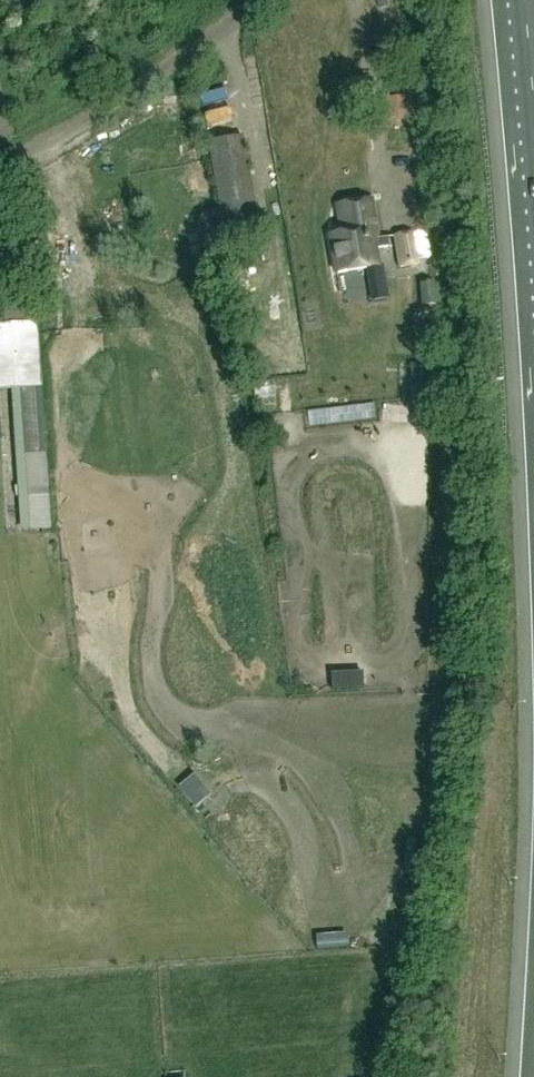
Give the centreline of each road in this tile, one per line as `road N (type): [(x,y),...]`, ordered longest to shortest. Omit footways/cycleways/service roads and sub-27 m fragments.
road 1 (unclassified): [(0,166),(103,108),(264,0)]
road 2 (motorway): [(523,0),(533,122)]

